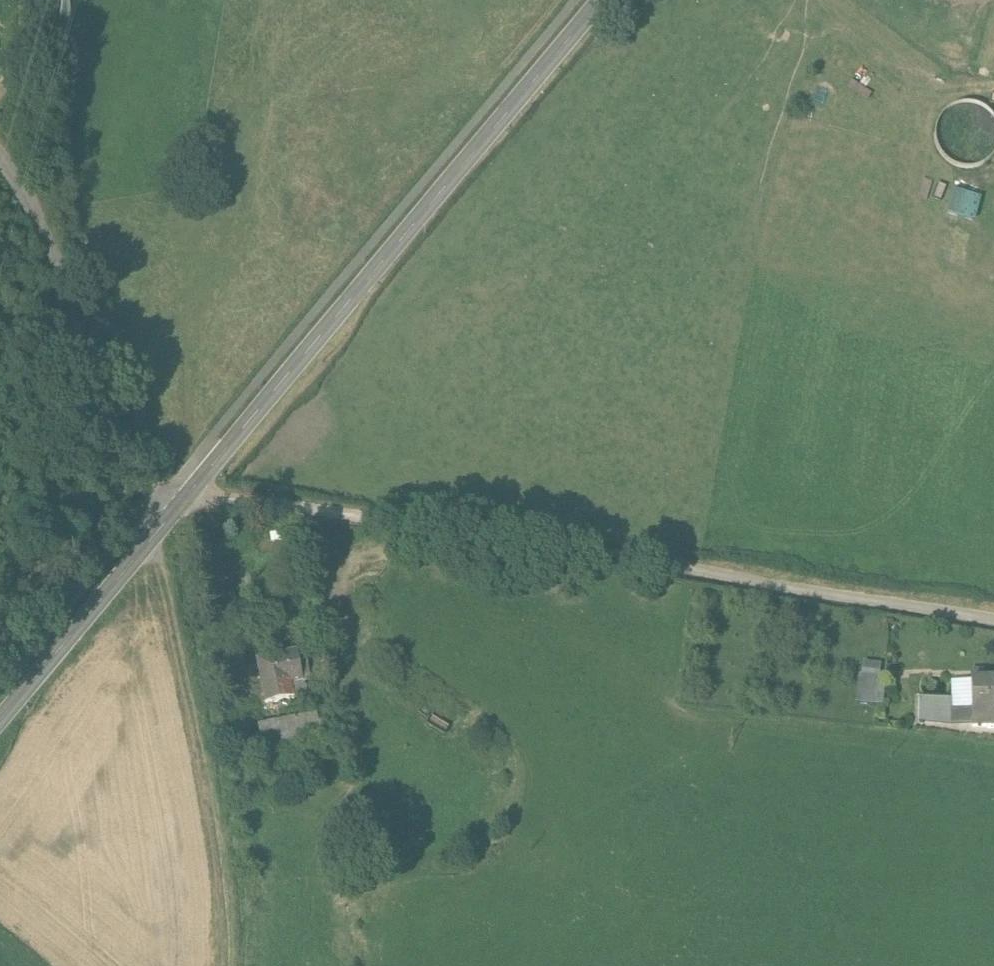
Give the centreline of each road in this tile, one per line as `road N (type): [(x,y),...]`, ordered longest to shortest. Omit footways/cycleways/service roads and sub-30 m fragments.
road 1 (unclassified): [(993,618),(184,495)]
road 2 (tertiary): [(601,0),(184,495)]
road 3 (track): [(226,965),(222,857),(158,559),(145,540)]
road 4 (unclassified): [(184,495),(167,492),(127,449),(70,307),(0,167)]
road 5 (tertiary): [(184,495),(0,718)]

